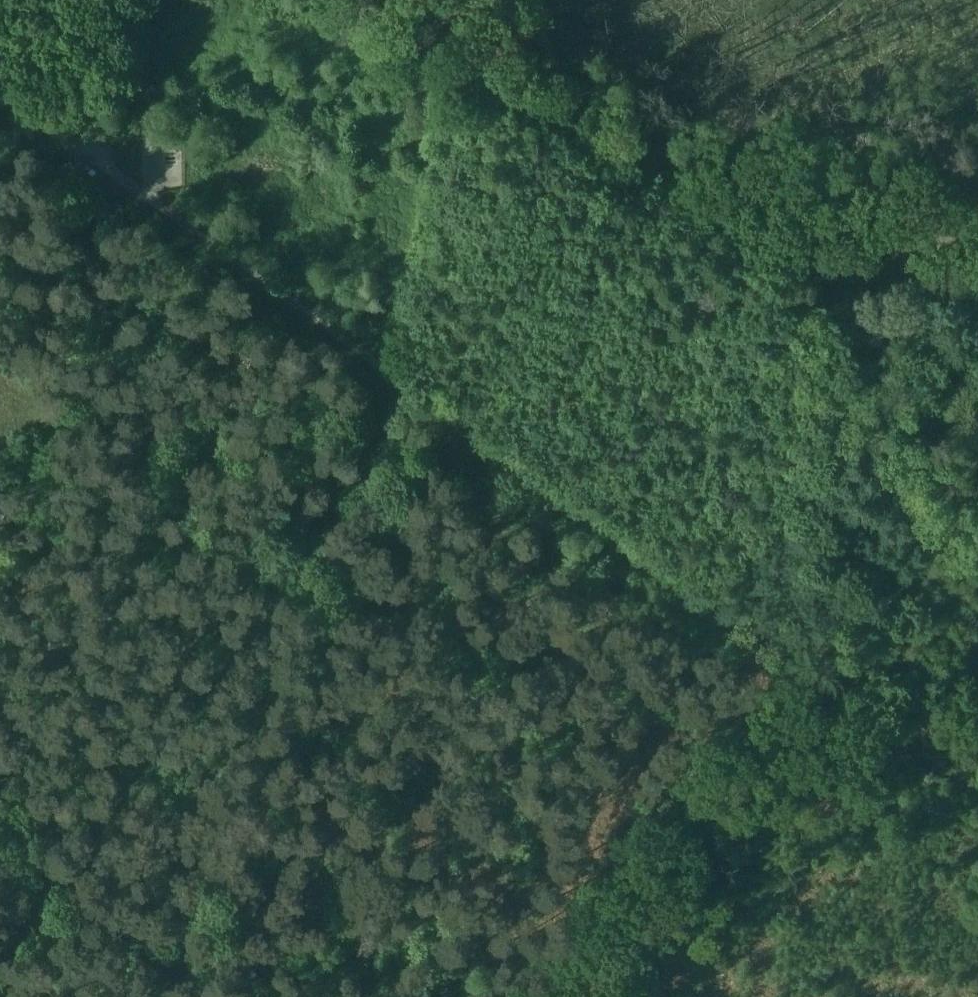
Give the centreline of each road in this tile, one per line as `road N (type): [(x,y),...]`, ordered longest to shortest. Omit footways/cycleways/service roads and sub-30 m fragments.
road 1 (track): [(977,796),(406,385)]
road 2 (track): [(0,90),(406,385)]

